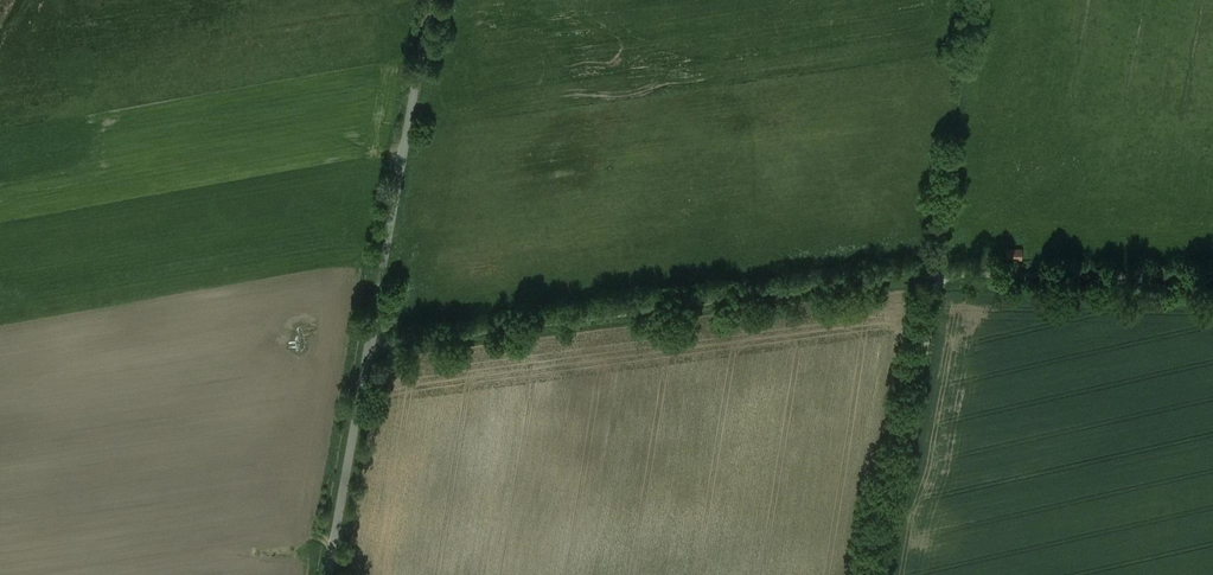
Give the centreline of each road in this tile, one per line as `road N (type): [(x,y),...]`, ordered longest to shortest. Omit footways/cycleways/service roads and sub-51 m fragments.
road 1 (unclassified): [(941,273),(369,344)]
road 2 (unclassified): [(369,344),(430,0)]
road 3 (unclassified): [(941,273),(879,574)]
road 4 (unclassified): [(1212,277),(941,273)]
road 5 (unclassified): [(328,574),(369,344)]

